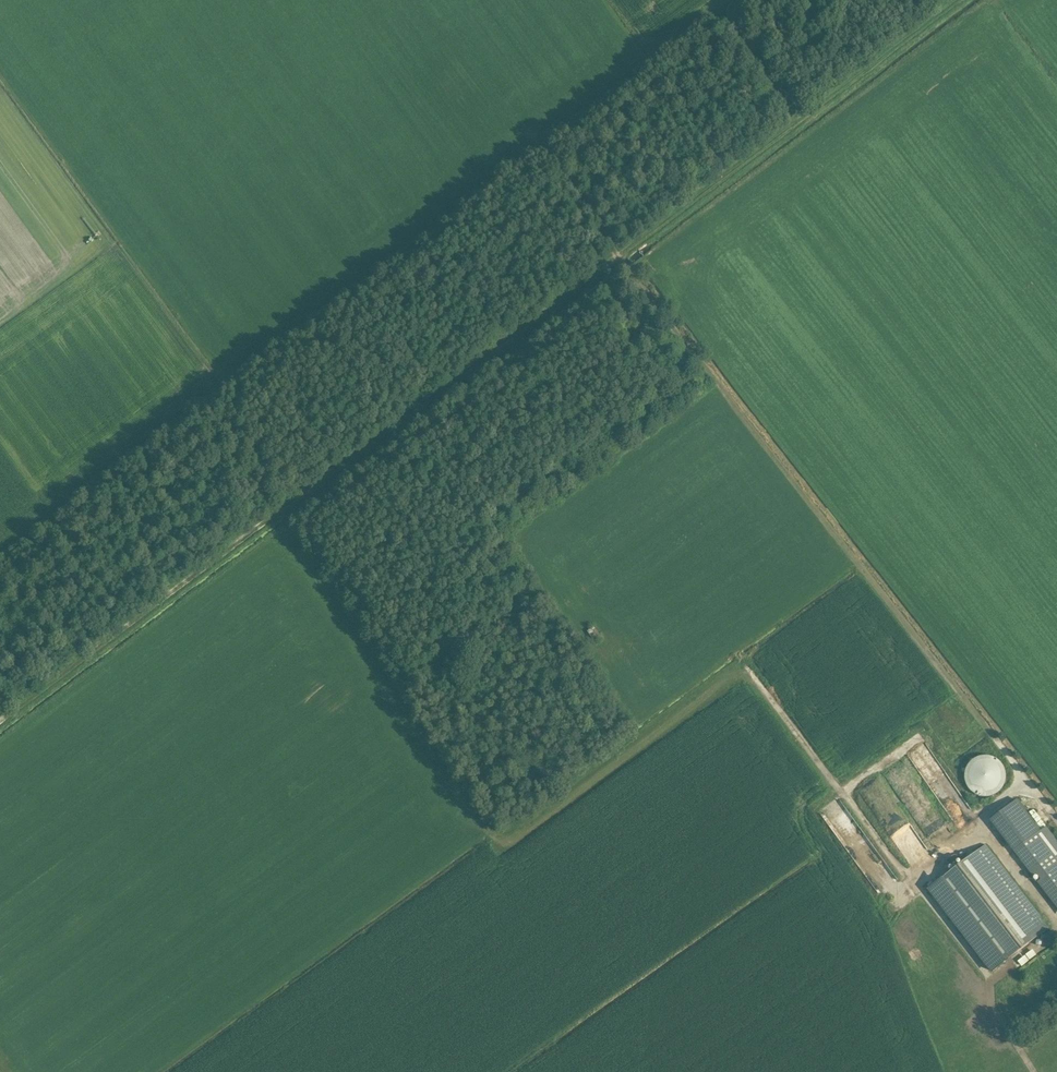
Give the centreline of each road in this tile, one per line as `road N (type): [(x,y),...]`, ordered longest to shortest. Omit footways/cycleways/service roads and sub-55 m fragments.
road 1 (track): [(1030,1071),(1015,1050),(957,1024),(873,912),(908,886),(743,662)]

